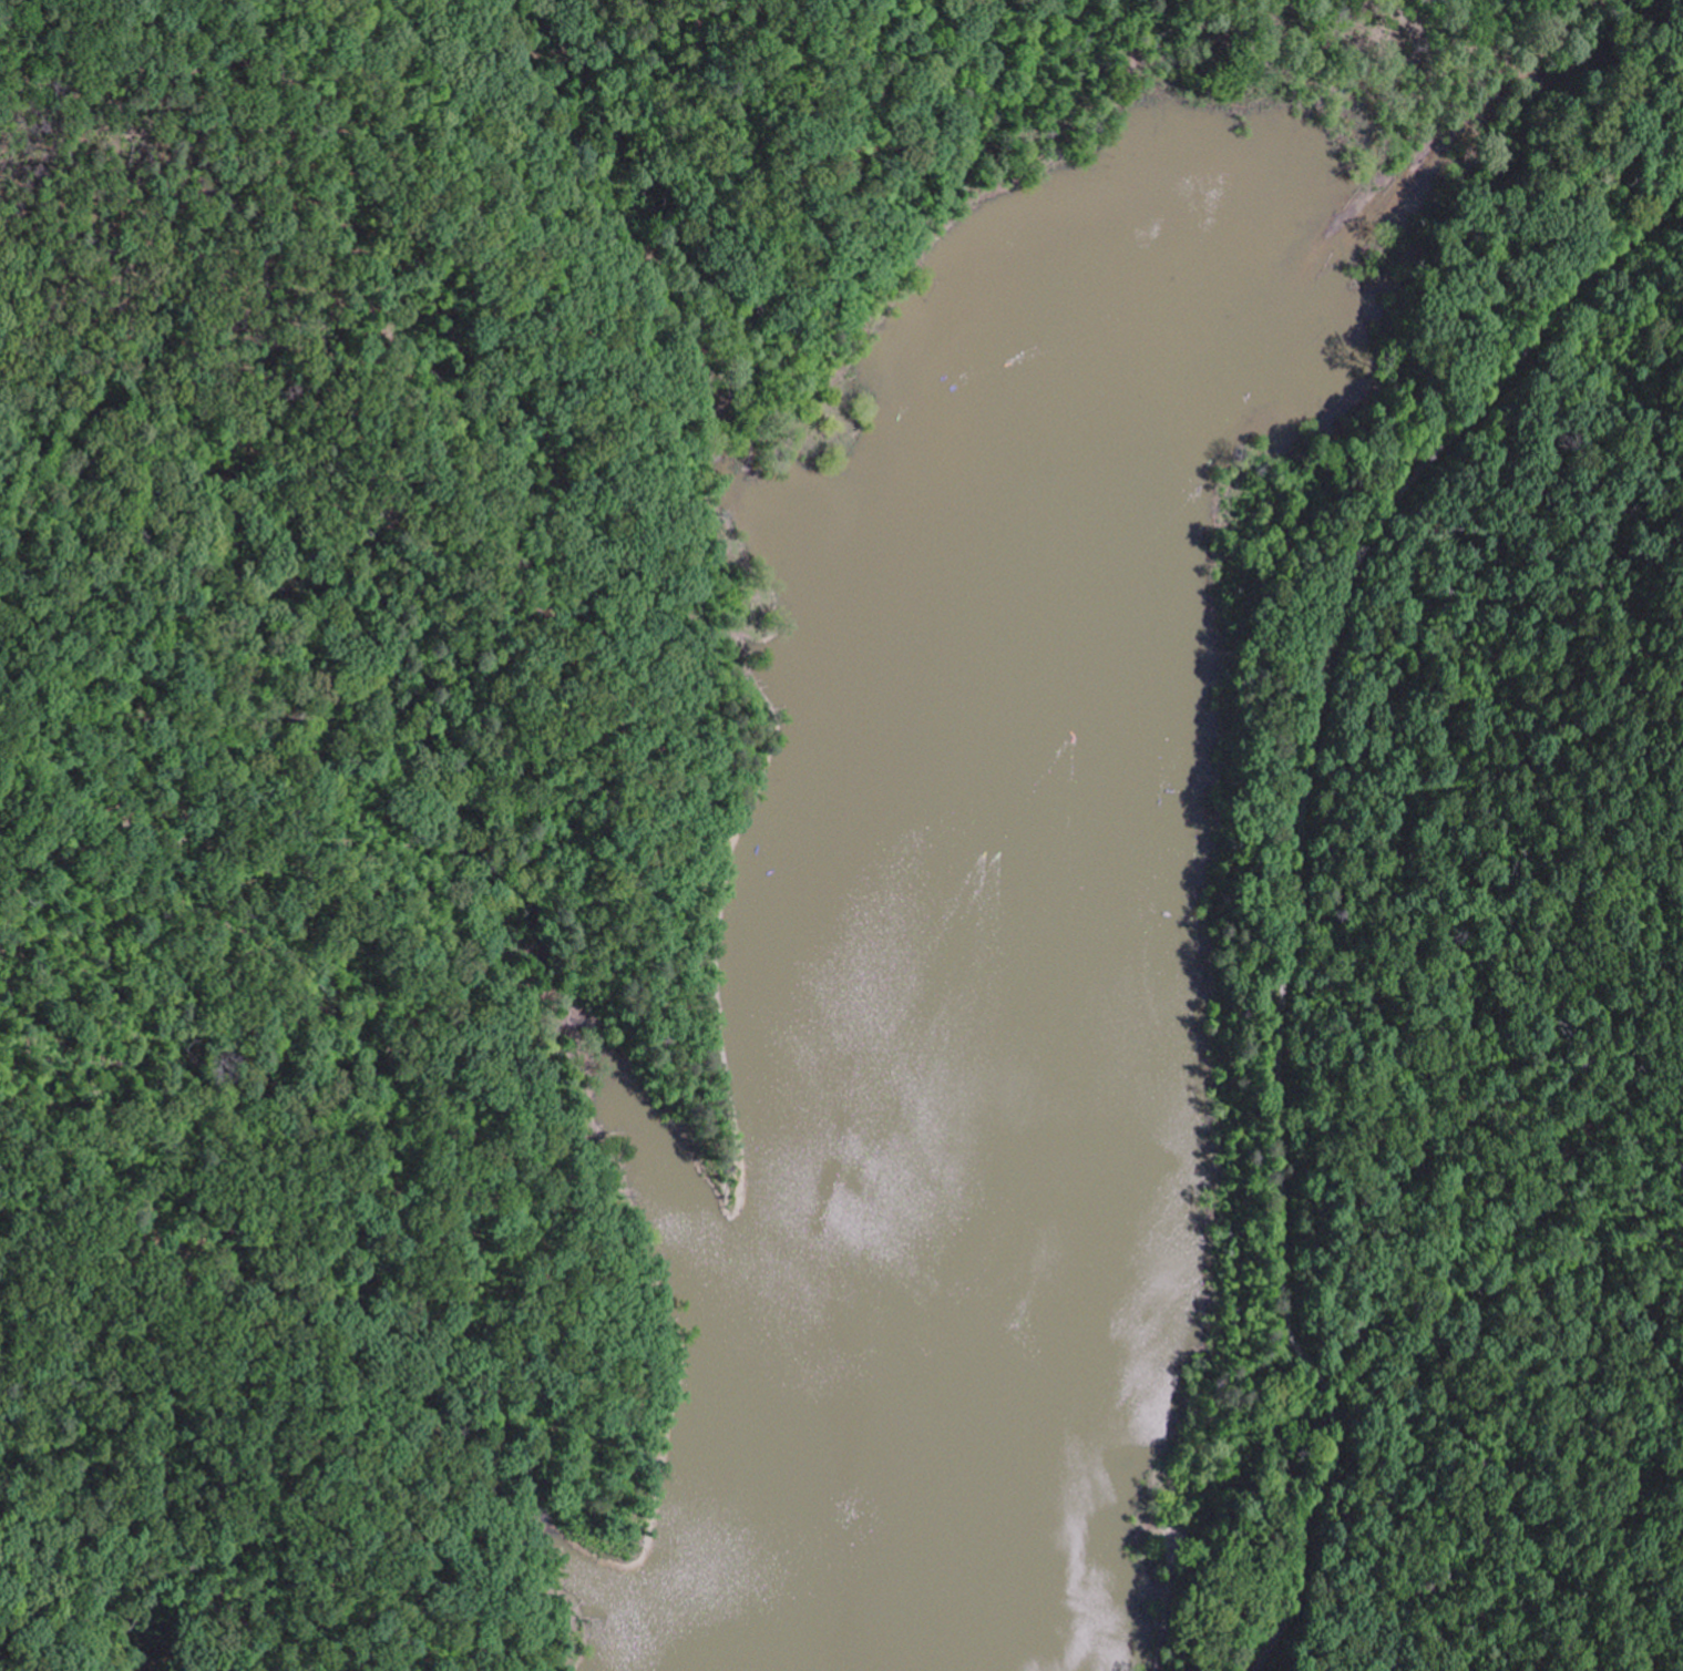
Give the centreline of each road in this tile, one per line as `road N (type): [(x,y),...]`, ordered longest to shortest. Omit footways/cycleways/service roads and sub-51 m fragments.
road 1 (track): [(1259,1670),(1300,1589),(1331,1489),(1340,1427),(1284,1306),(1283,1178),(1283,1029),(1315,730),(1340,617),(1403,493),(1682,179)]
road 2 (track): [(1157,1670),(1178,1531)]

